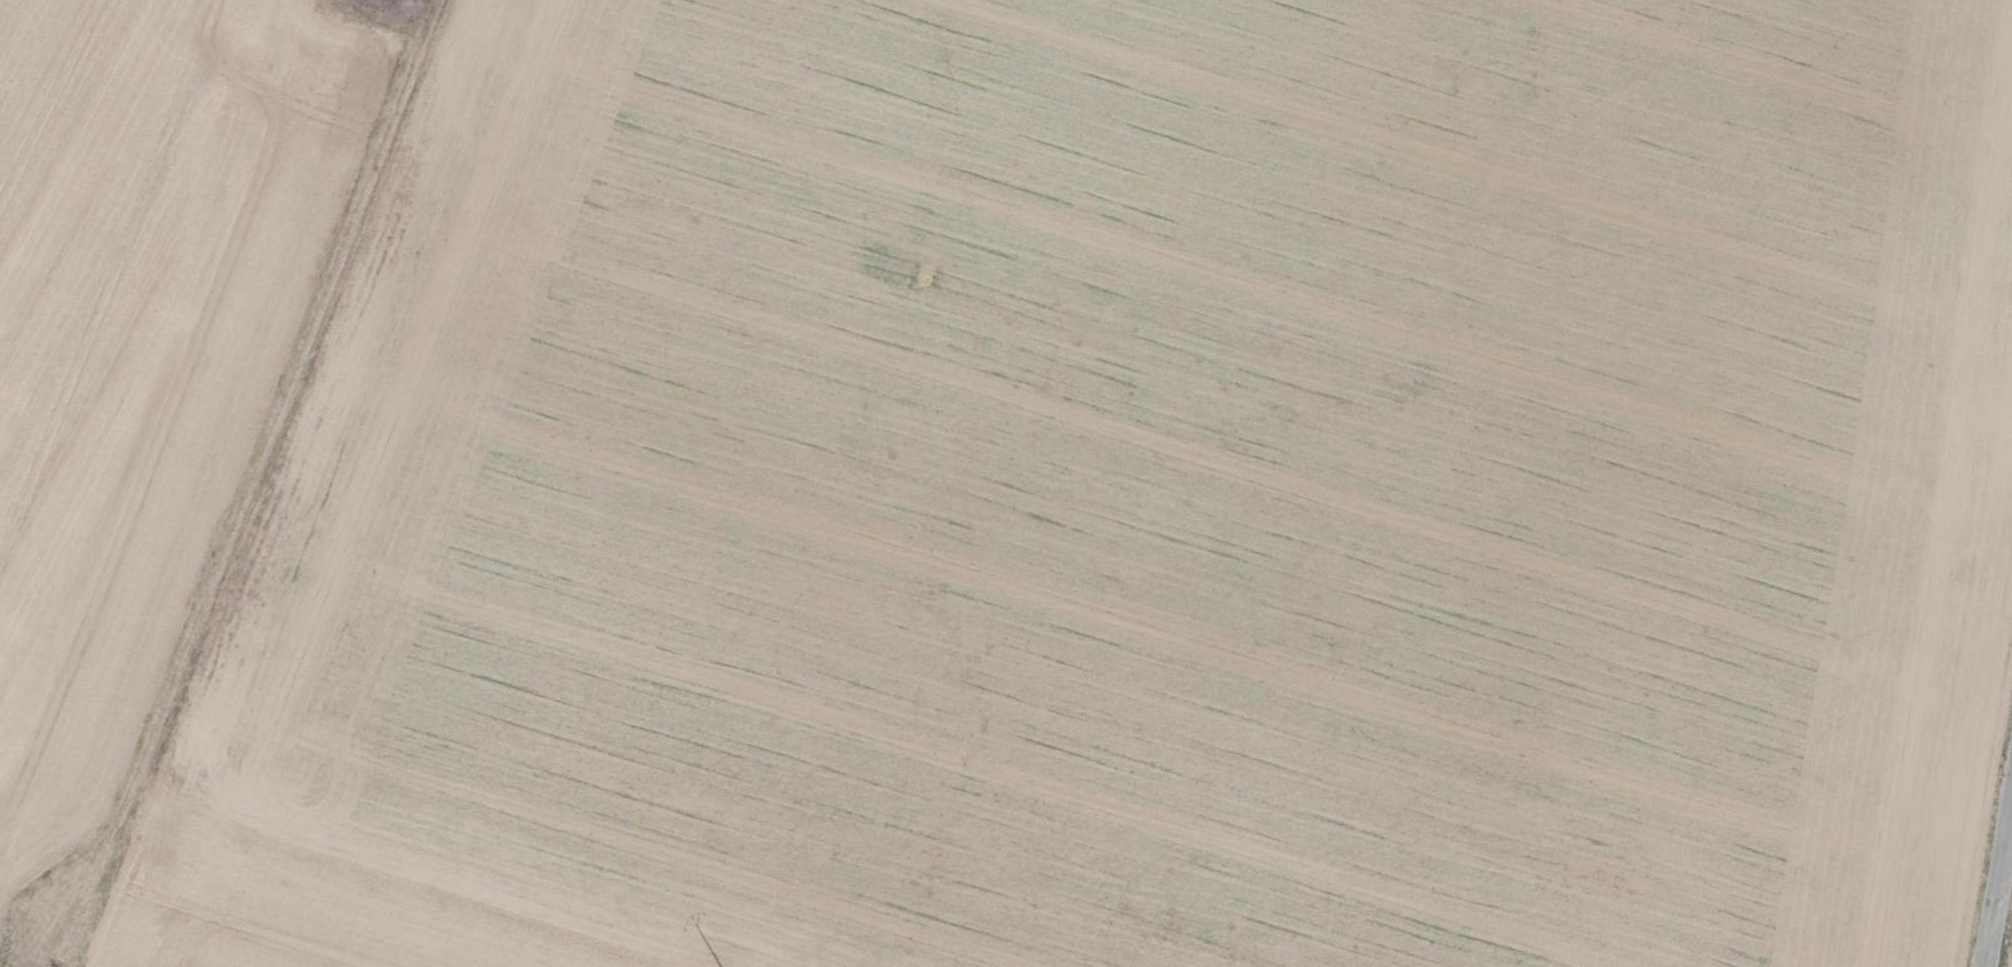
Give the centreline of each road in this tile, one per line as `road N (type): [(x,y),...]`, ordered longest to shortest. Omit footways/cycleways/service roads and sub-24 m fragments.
road 1 (track): [(431,0),(119,798)]
road 2 (unclassified): [(1986,966),(2011,816)]

